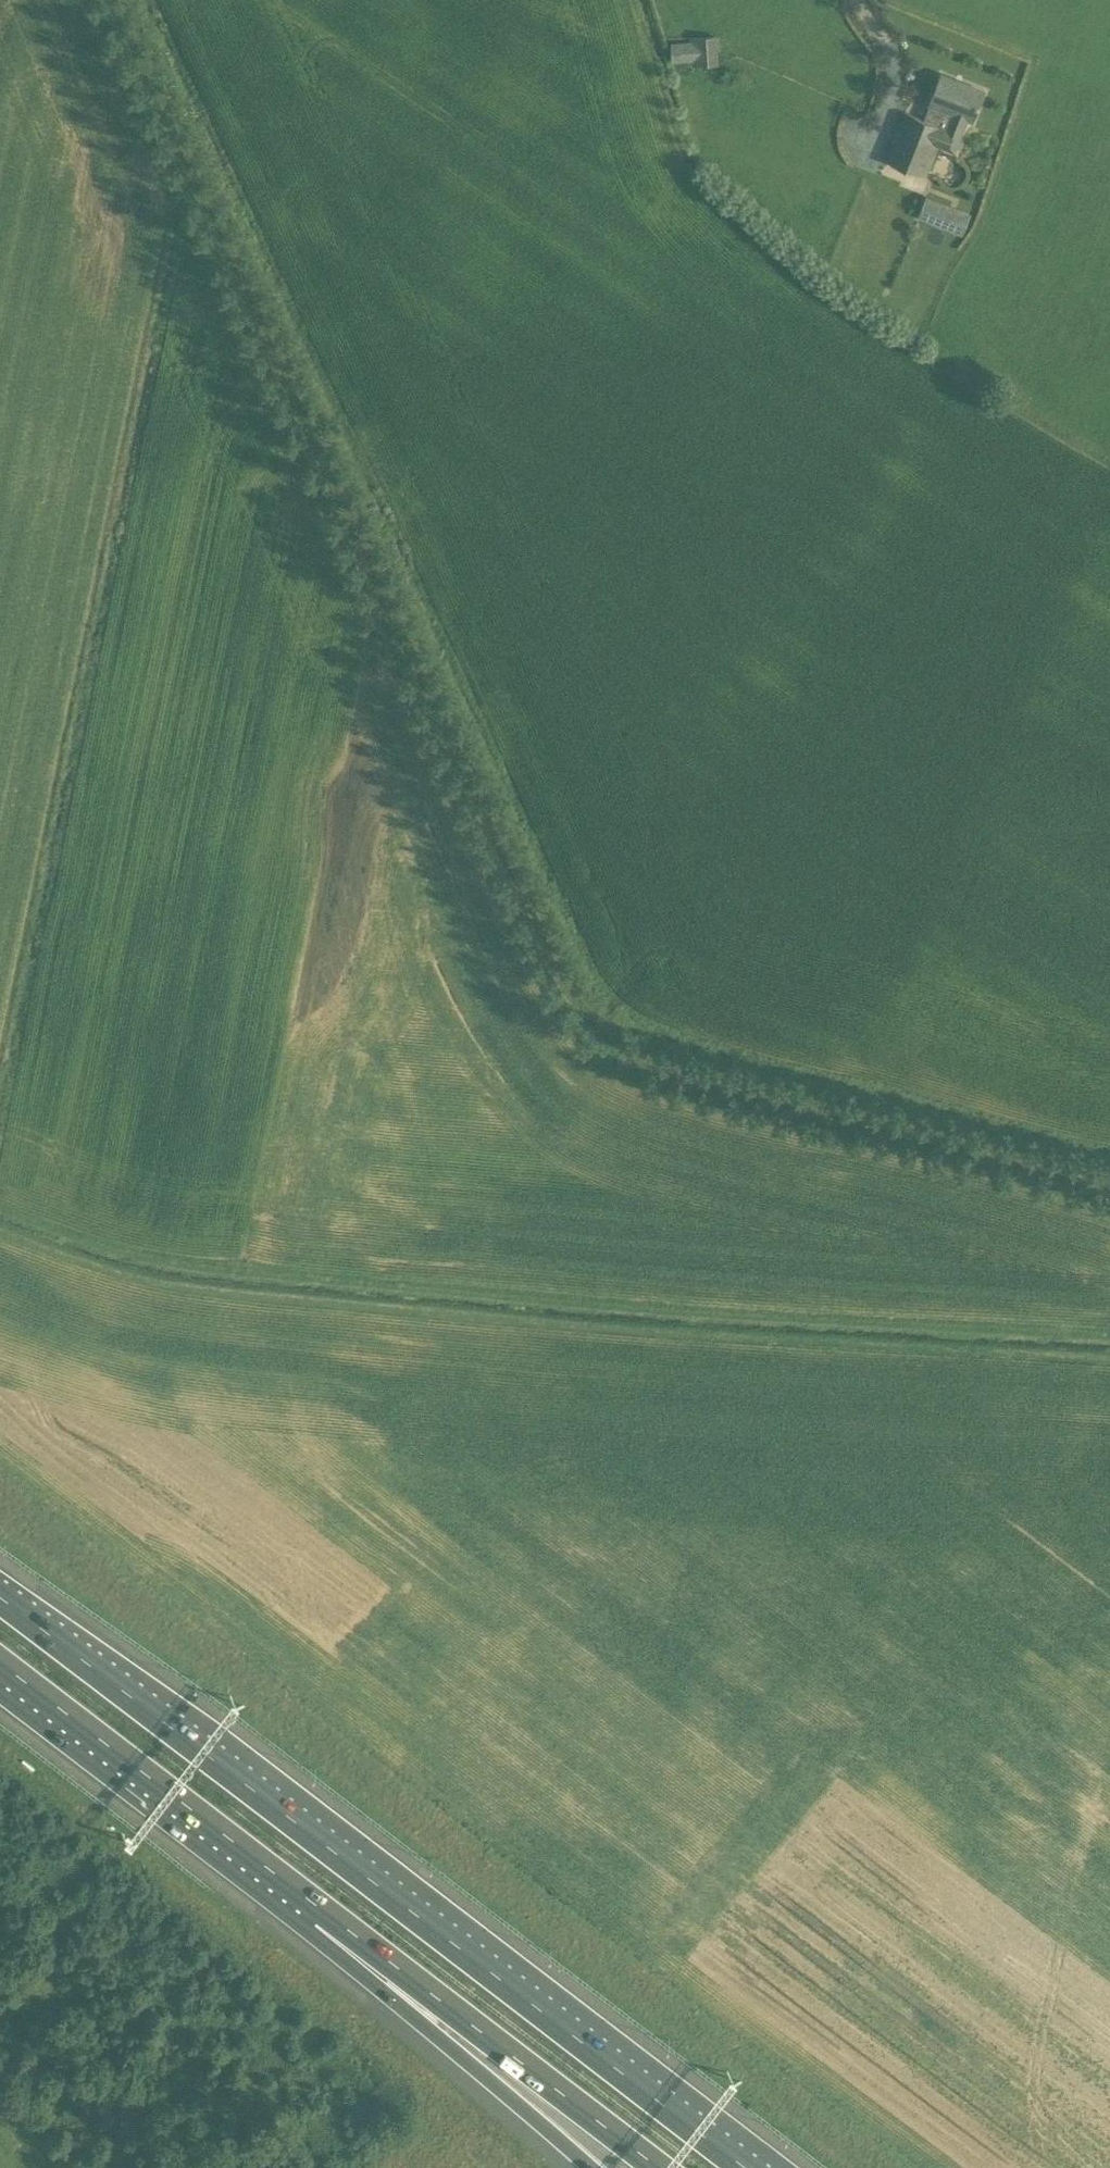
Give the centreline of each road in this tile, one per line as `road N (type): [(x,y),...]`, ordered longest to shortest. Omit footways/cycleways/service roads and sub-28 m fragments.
road 1 (track): [(120,0),(570,985),(640,1052),(725,1082),(1109,1181)]
road 2 (motorway): [(742,2167),(0,1600)]
road 3 (motorway): [(324,1916),(659,2167)]
road 4 (motorway): [(0,1666),(324,1916)]
road 5 (motorway): [(324,1916),(589,2167)]

